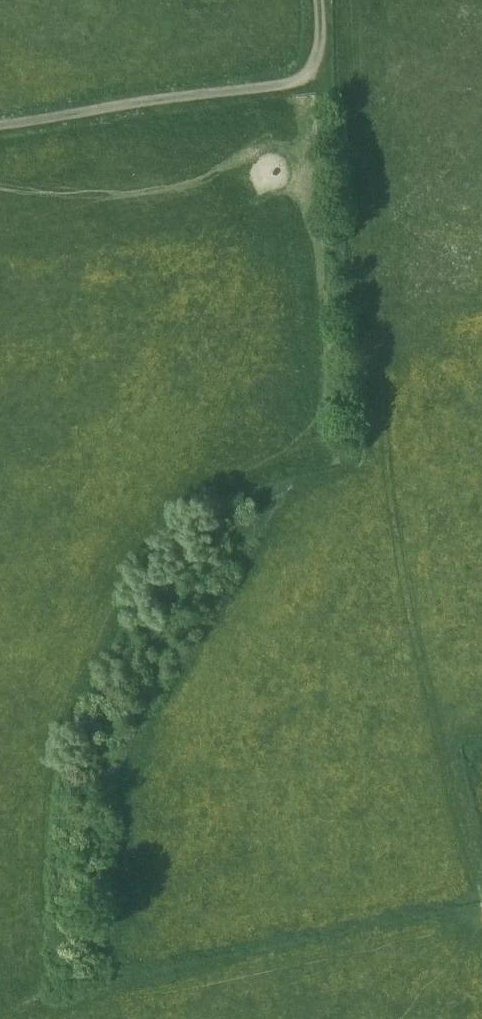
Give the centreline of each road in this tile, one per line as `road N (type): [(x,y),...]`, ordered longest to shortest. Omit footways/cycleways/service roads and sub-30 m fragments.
road 1 (track): [(318,0),(320,42),(313,69),(298,82),(0,123)]

